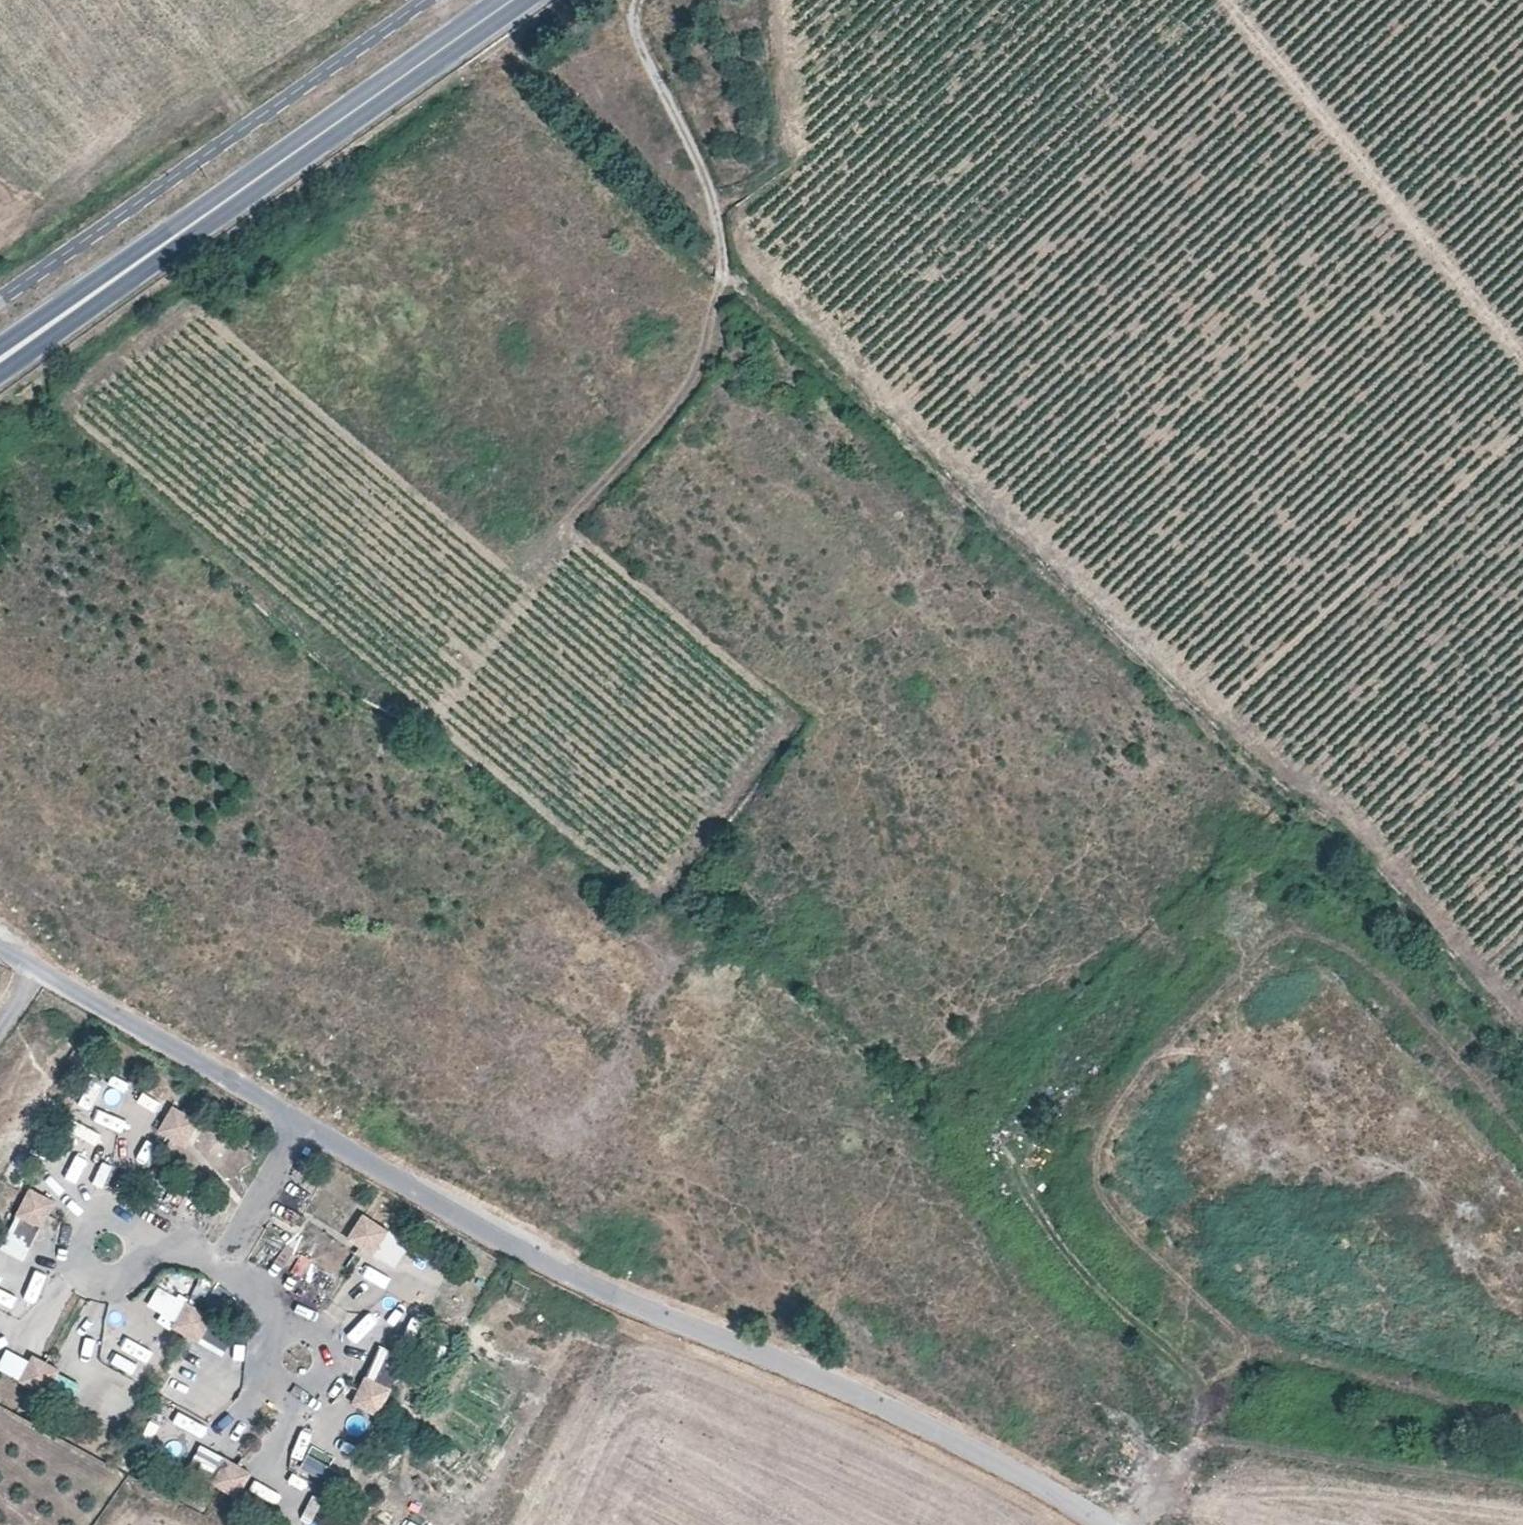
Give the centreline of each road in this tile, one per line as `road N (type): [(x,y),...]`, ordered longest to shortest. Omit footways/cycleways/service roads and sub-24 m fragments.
road 1 (unclassified): [(0,952),(572,1276),(719,1343),(897,1410),(1090,1524)]
road 2 (secondary): [(514,0),(0,360)]

